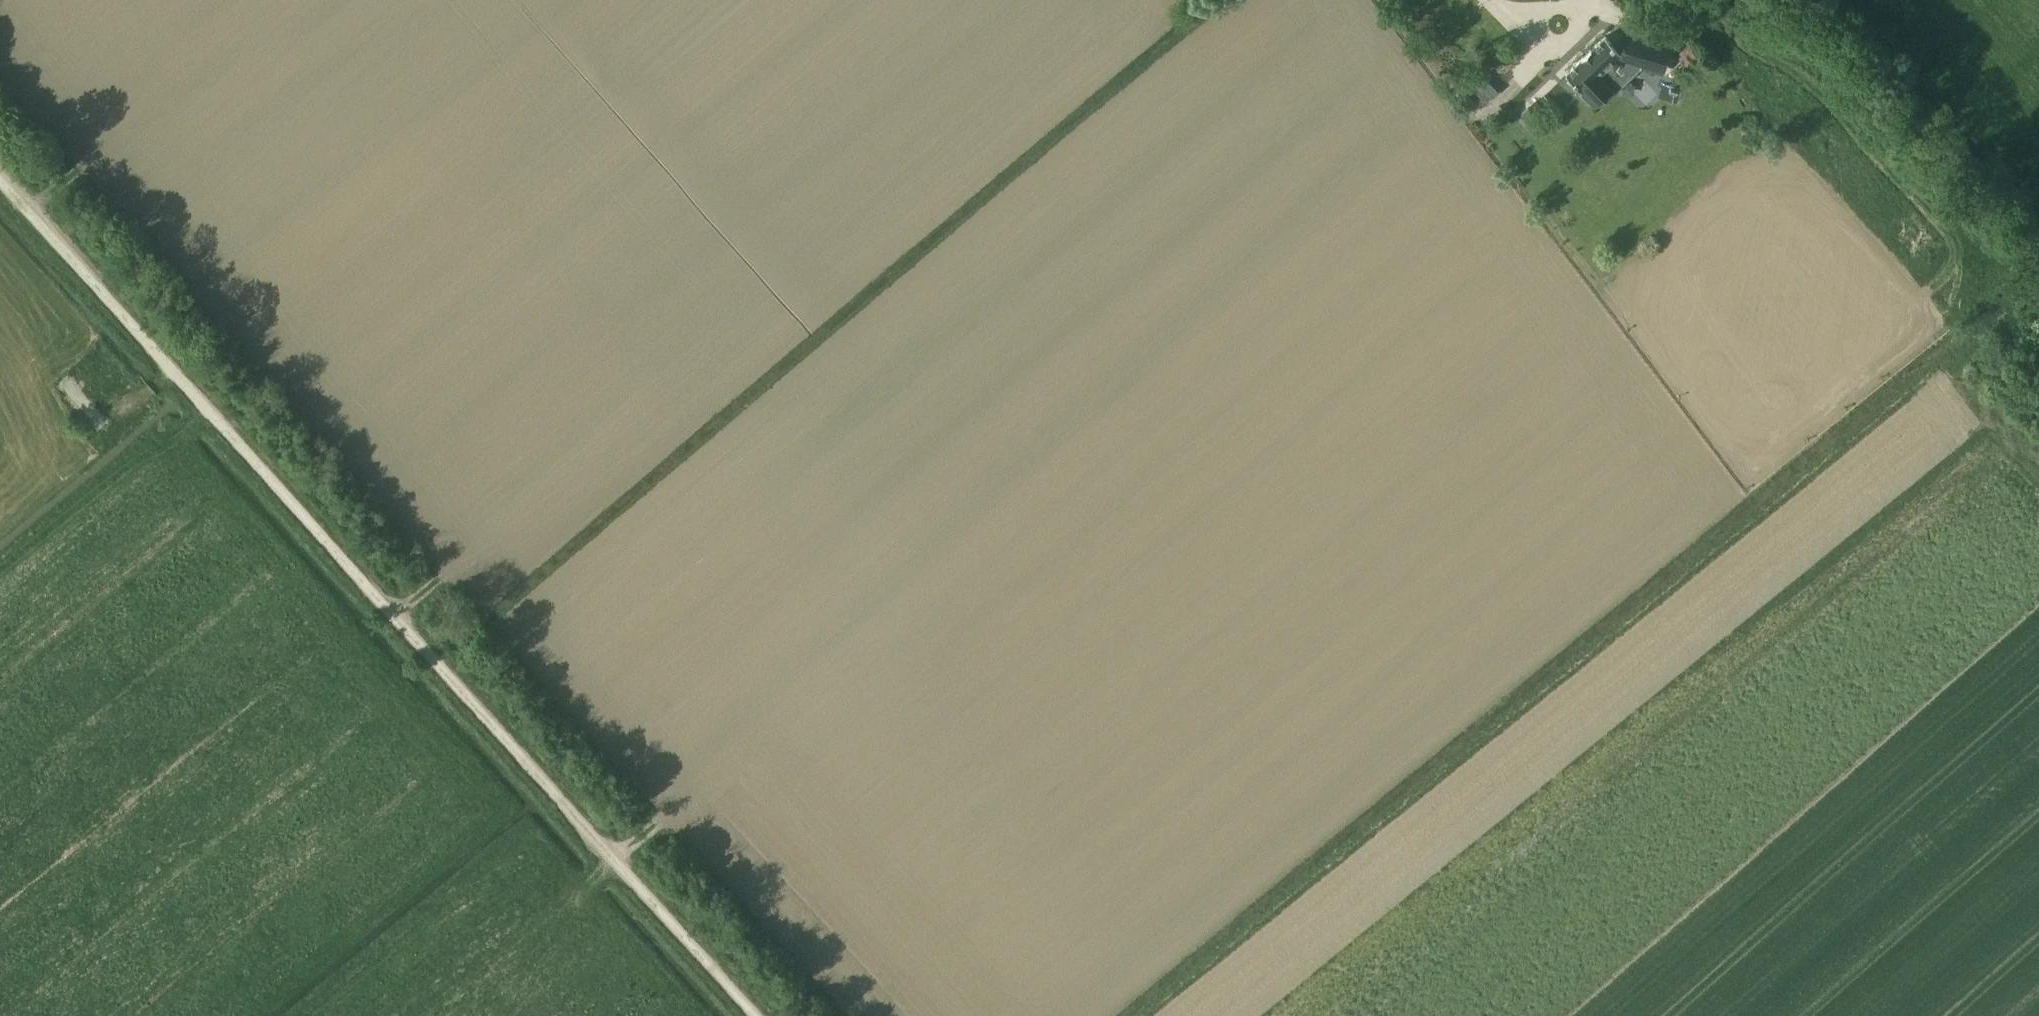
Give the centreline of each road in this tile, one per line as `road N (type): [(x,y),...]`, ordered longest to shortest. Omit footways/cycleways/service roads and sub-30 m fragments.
road 1 (track): [(751,1015),(33,212),(0,186)]
road 2 (track): [(1991,283),(1712,0)]
road 3 (track): [(492,527),(391,620)]

